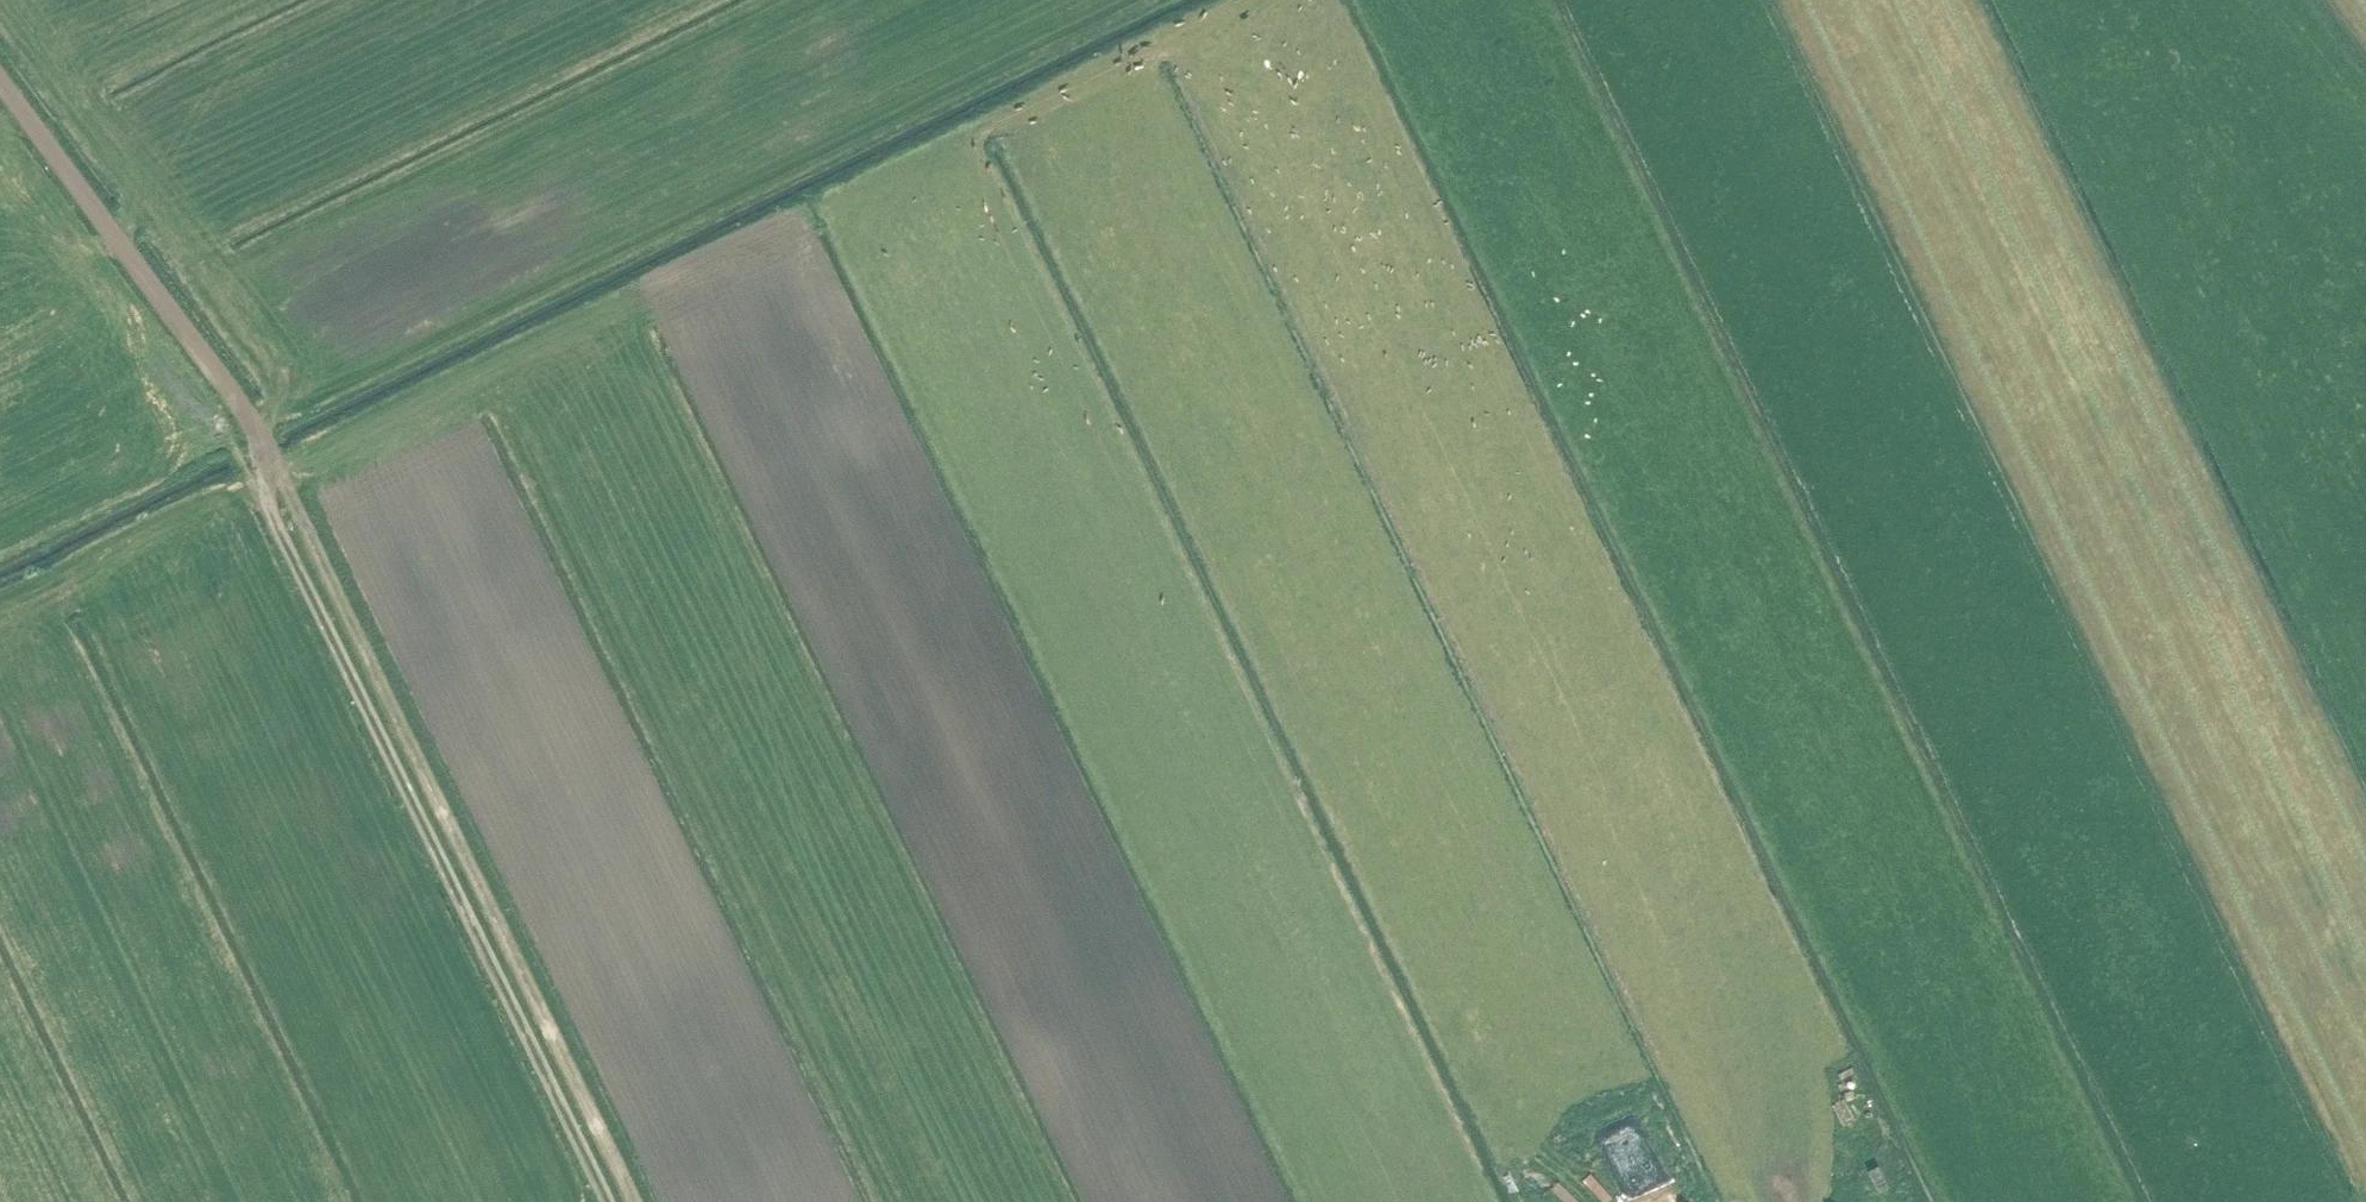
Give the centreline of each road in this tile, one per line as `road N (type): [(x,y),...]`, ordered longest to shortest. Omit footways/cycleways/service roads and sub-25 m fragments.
road 1 (track): [(615,1201),(265,480),(257,437),(0,87)]

